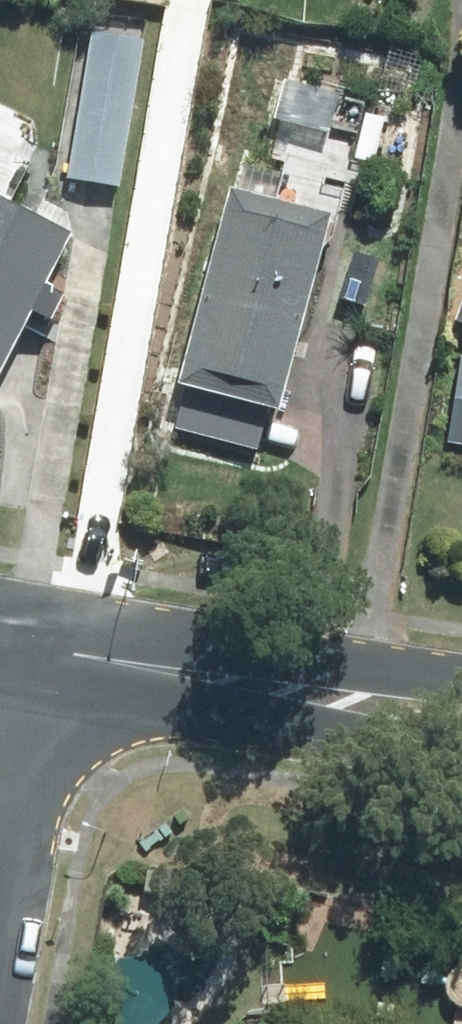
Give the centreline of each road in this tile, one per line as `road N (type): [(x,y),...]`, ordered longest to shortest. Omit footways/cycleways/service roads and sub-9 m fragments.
road 1 (tertiary): [(31,647),(461,719)]
road 2 (residential): [(0,826),(31,647)]

